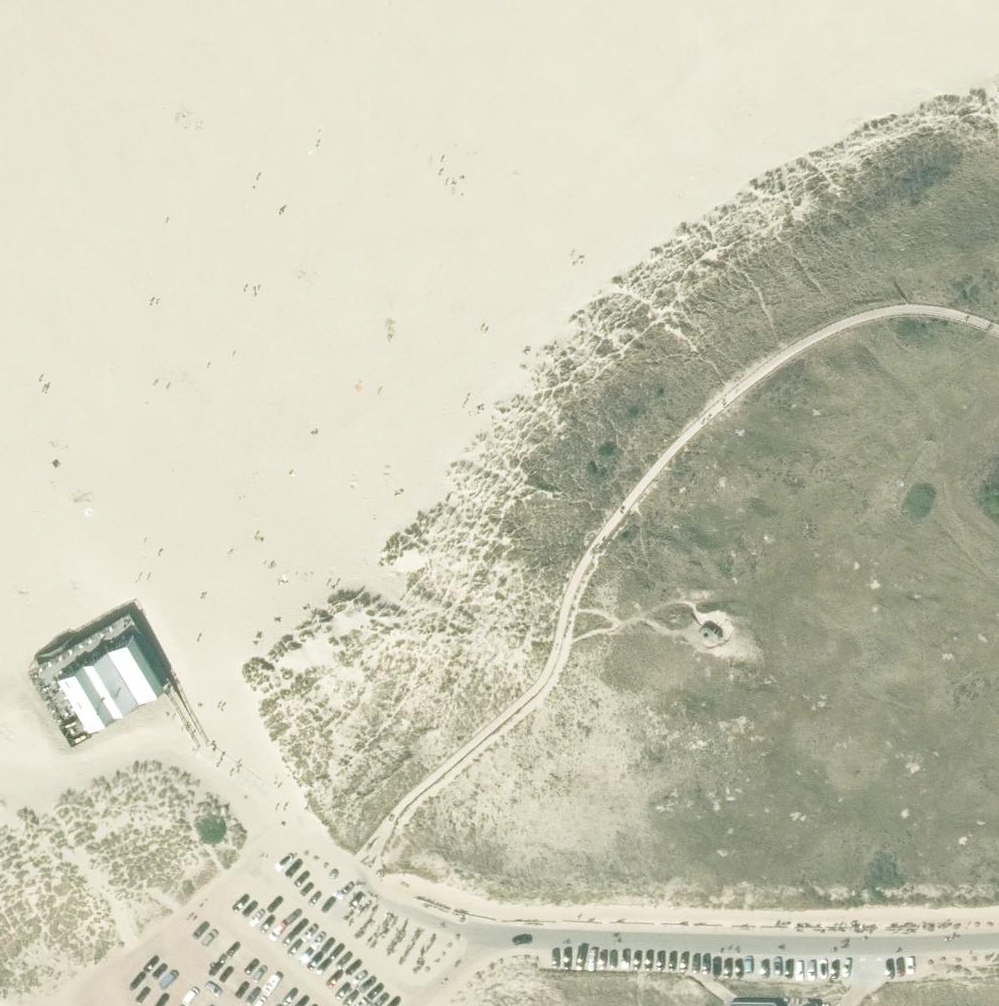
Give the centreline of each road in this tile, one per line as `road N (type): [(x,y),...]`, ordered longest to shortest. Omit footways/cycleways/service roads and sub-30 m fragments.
road 1 (unclassified): [(998,942),(860,947),(477,933),(400,906),(298,818)]

